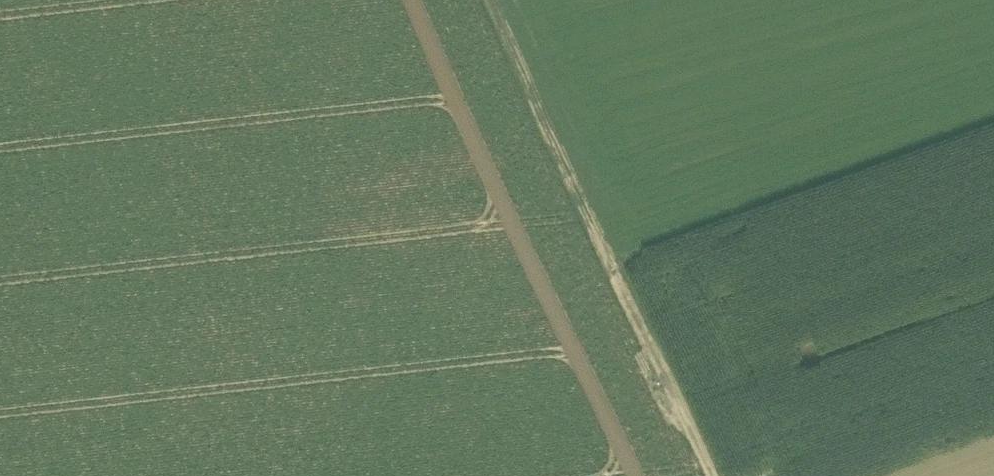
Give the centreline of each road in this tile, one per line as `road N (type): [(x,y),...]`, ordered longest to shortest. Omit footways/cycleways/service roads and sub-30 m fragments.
road 1 (track): [(721,475),(495,0)]

